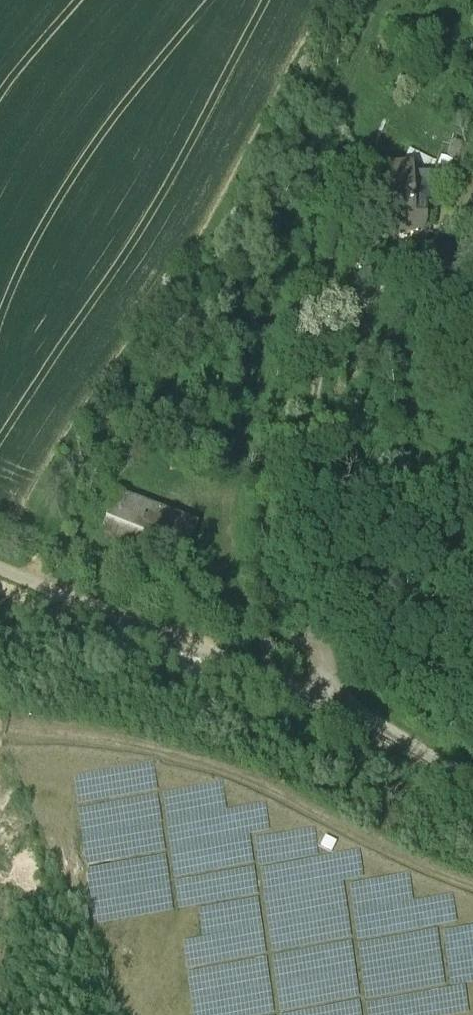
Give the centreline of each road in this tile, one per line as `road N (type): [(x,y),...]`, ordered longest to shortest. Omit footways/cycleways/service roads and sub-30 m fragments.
road 1 (track): [(290,637),(258,630),(228,608),(214,571),(218,532),(270,313),(341,105),(373,40),(417,0)]
road 2 (track): [(338,731),(290,637),(277,538),(296,425),(367,207)]

